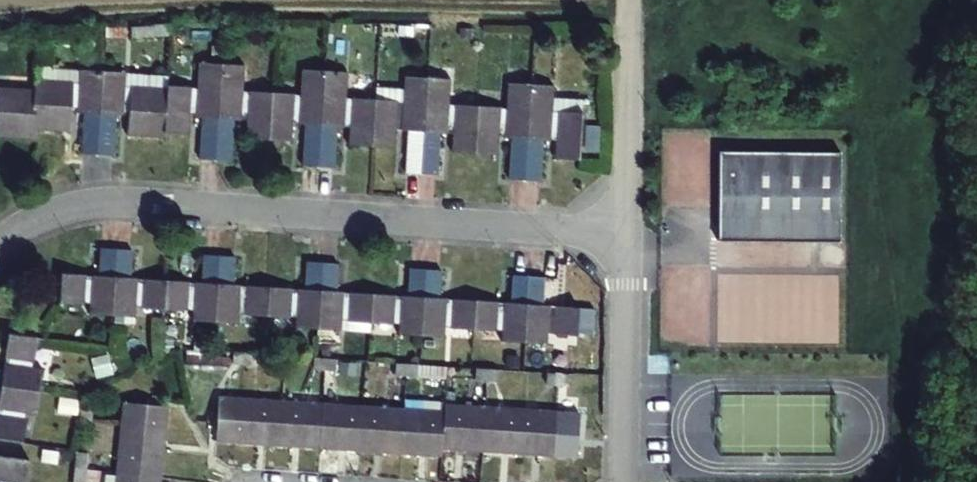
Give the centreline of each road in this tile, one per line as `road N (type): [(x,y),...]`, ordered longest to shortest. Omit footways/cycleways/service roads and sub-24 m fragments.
road 1 (residential): [(625,230),(116,201),(50,213),(0,241)]
road 2 (unclassified): [(625,230),(622,481)]
road 3 (unclassified): [(627,0),(625,230)]

